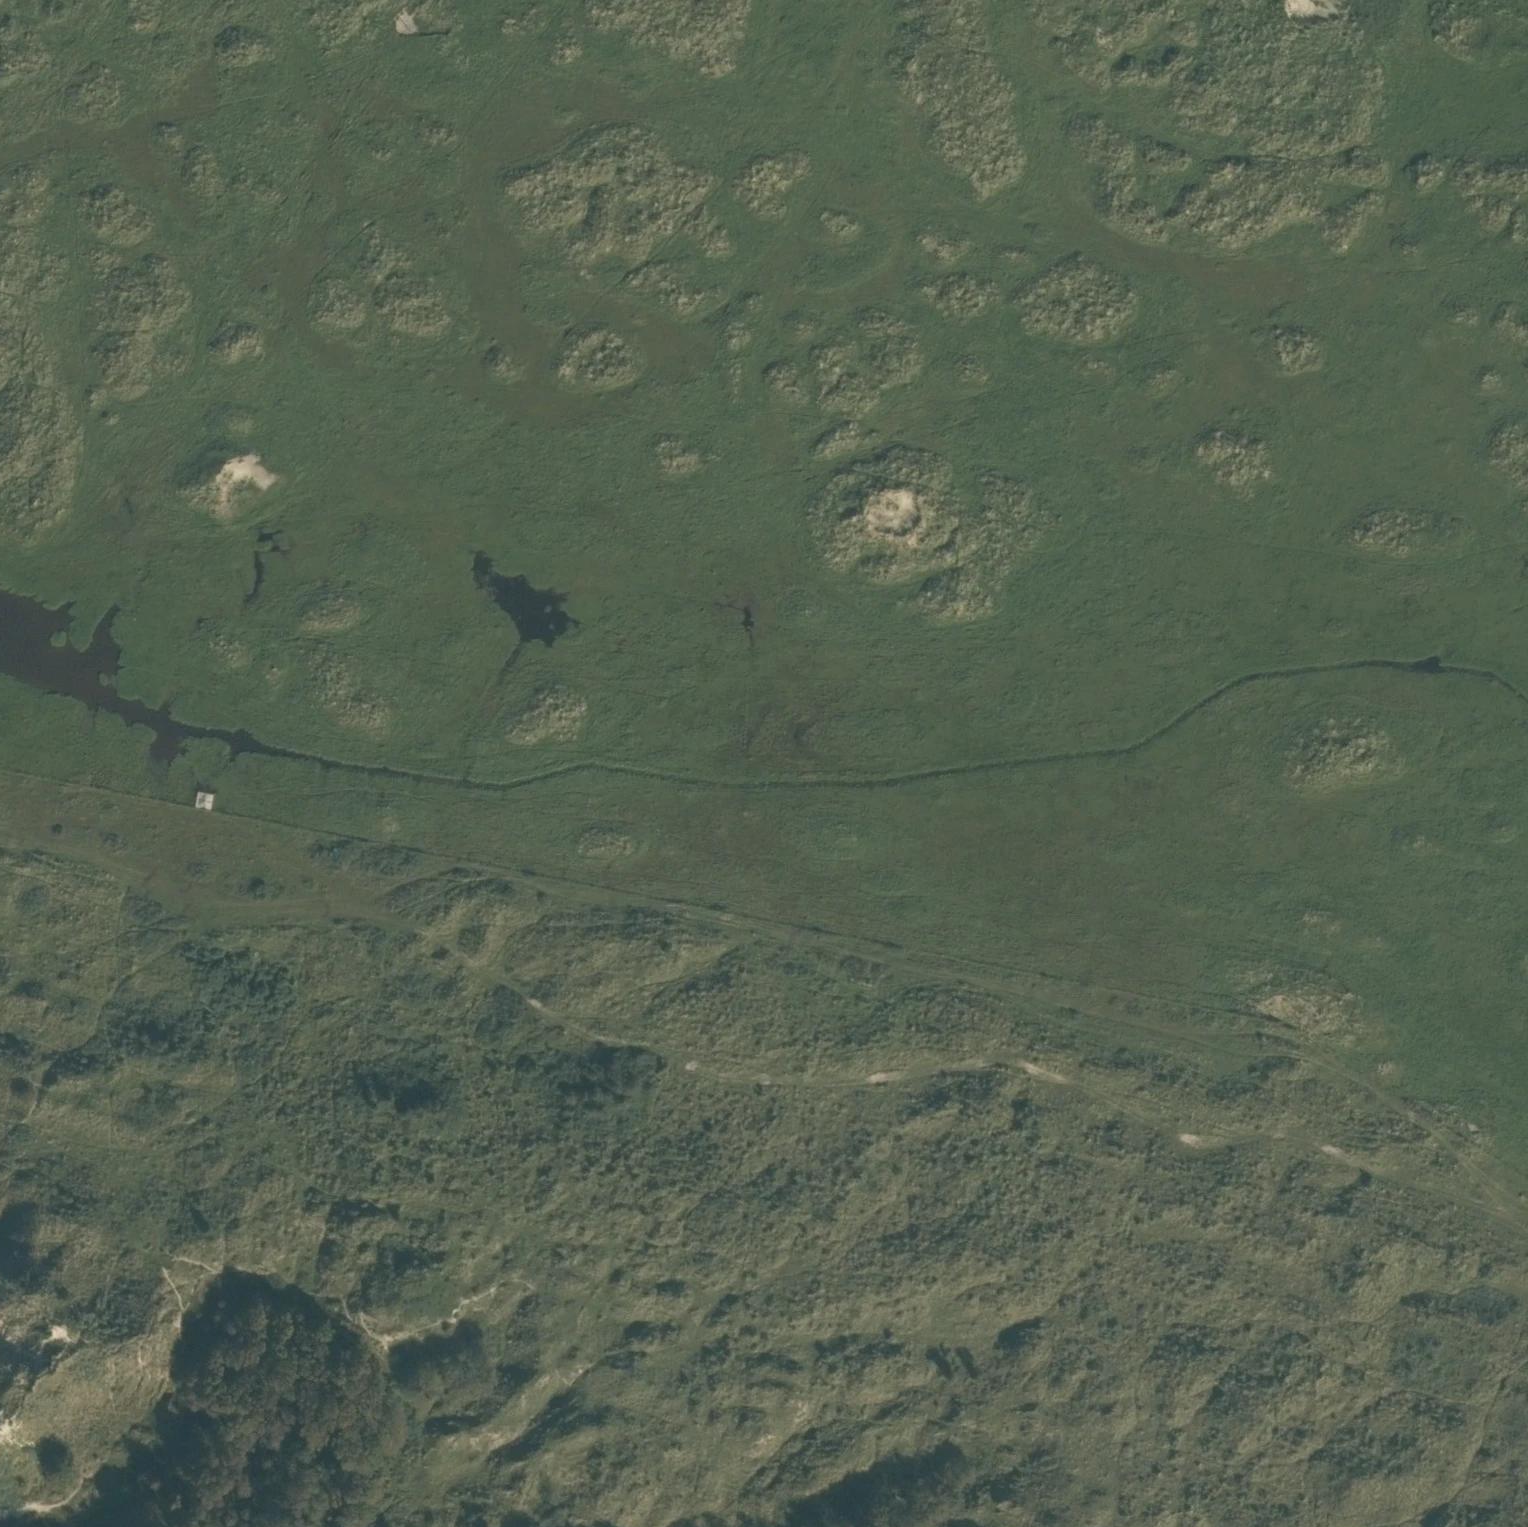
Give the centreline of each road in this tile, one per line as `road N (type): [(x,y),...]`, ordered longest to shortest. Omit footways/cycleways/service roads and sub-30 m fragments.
road 1 (track): [(0,852),(81,855),(171,903),(207,912),(359,906),(423,877),(491,875),(596,908),(683,914),(1013,988),(1169,1034),(1266,1040),(1527,1204)]

